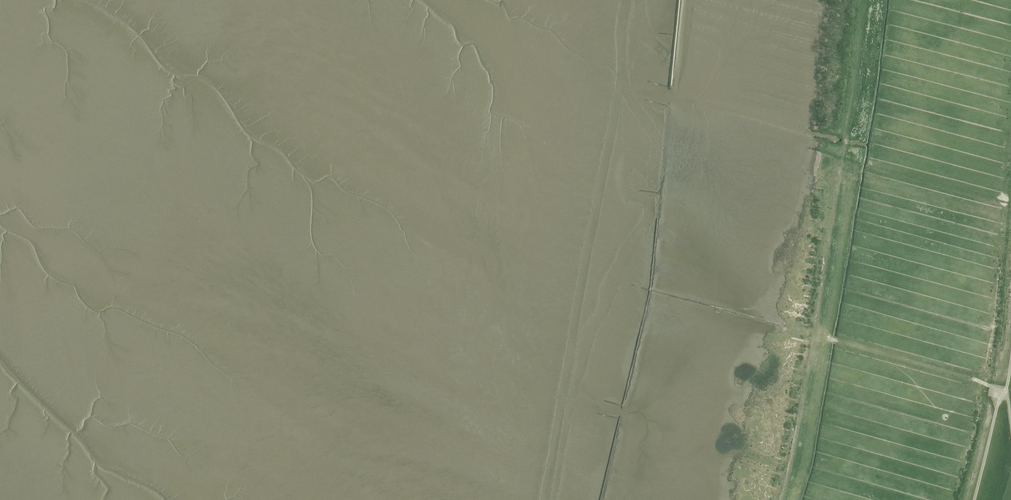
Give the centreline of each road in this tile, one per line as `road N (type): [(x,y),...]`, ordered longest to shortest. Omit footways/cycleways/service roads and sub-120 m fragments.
road 1 (track): [(975,499),(1010,363)]

